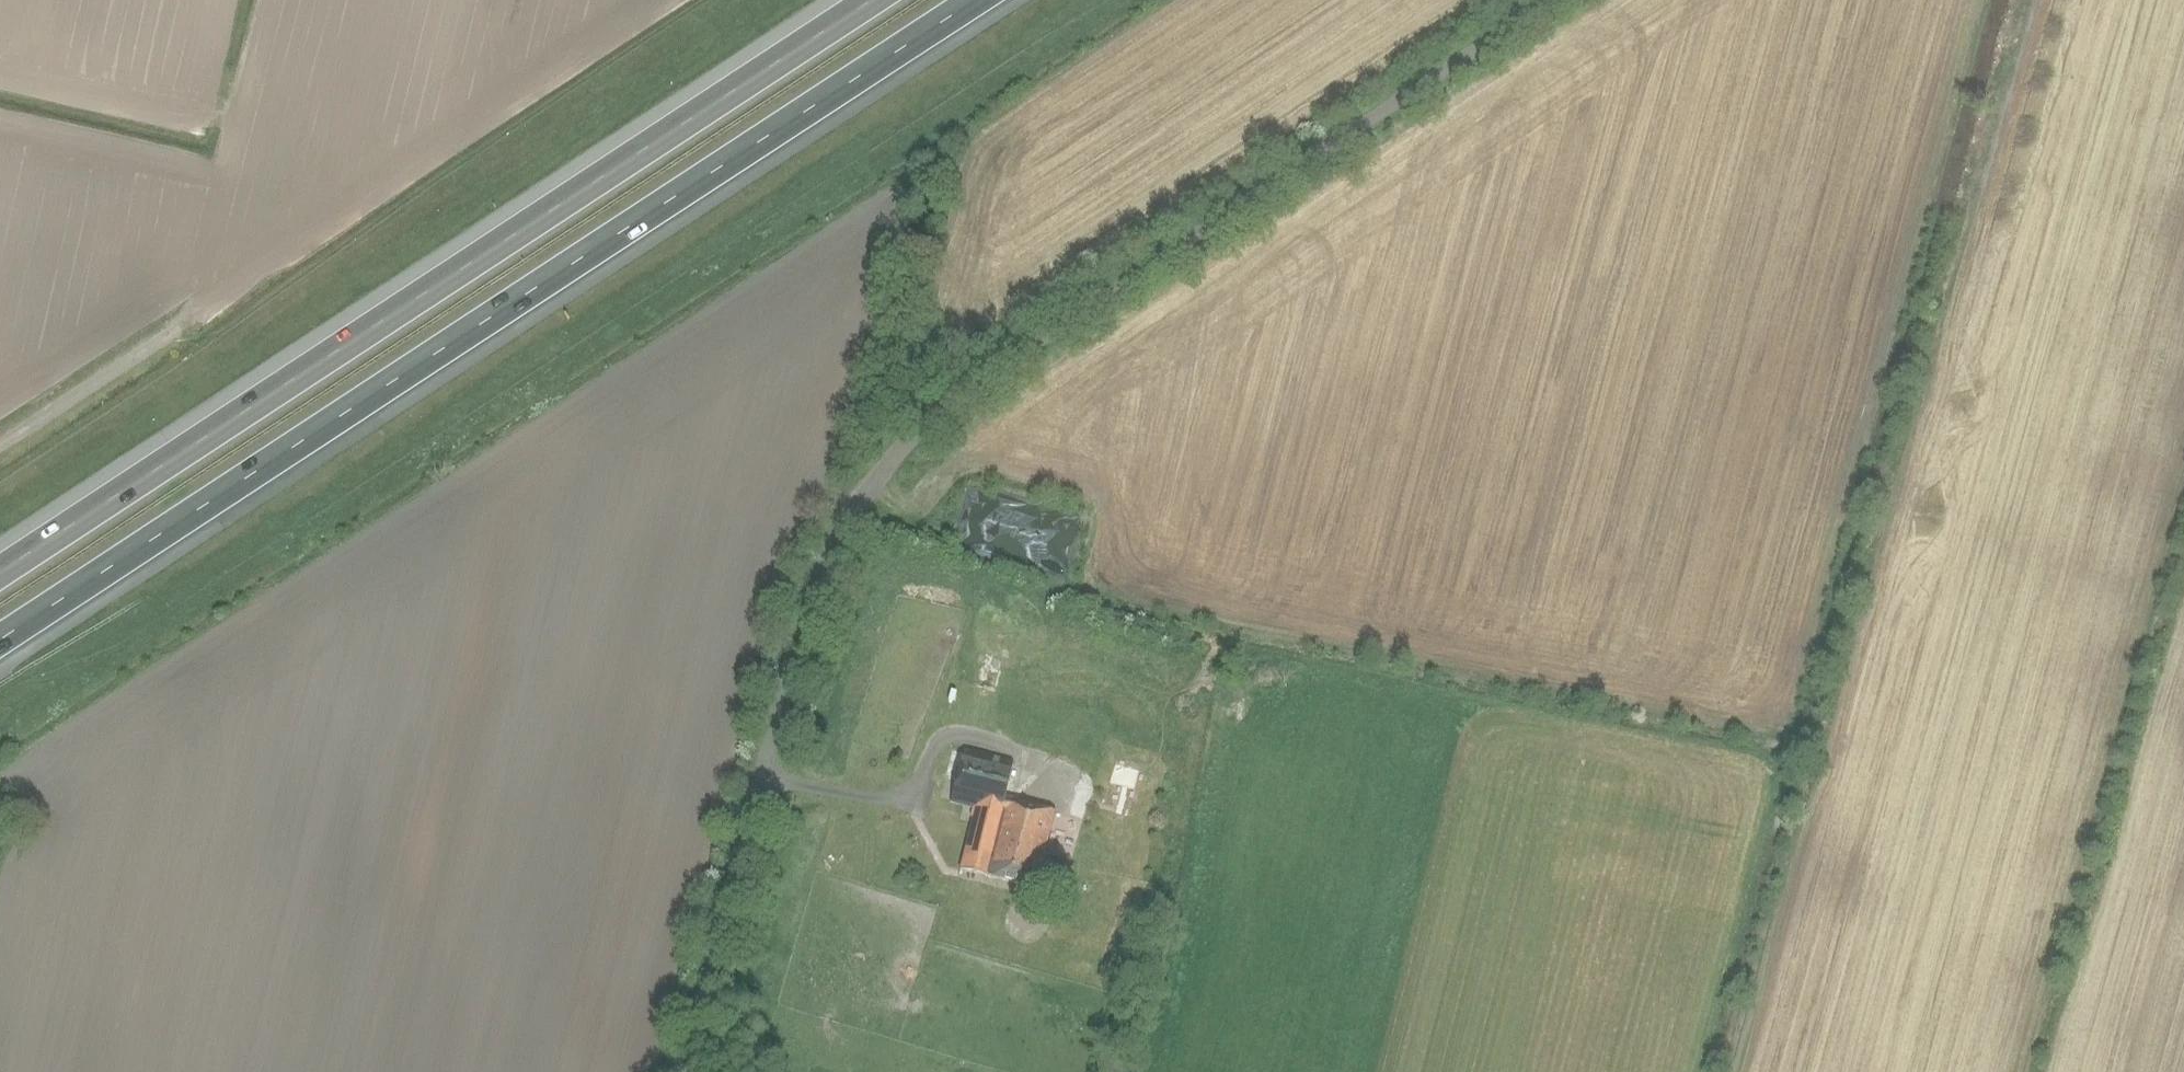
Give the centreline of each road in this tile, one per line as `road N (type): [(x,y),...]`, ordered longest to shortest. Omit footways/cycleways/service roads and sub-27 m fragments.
road 1 (unclassified): [(671,1071),(799,599),(836,520),(885,452),(1539,0)]
road 2 (motorway): [(0,640),(975,0)]
road 3 (motorway): [(871,0),(0,572)]
road 4 (unclassified): [(0,438),(160,333)]

